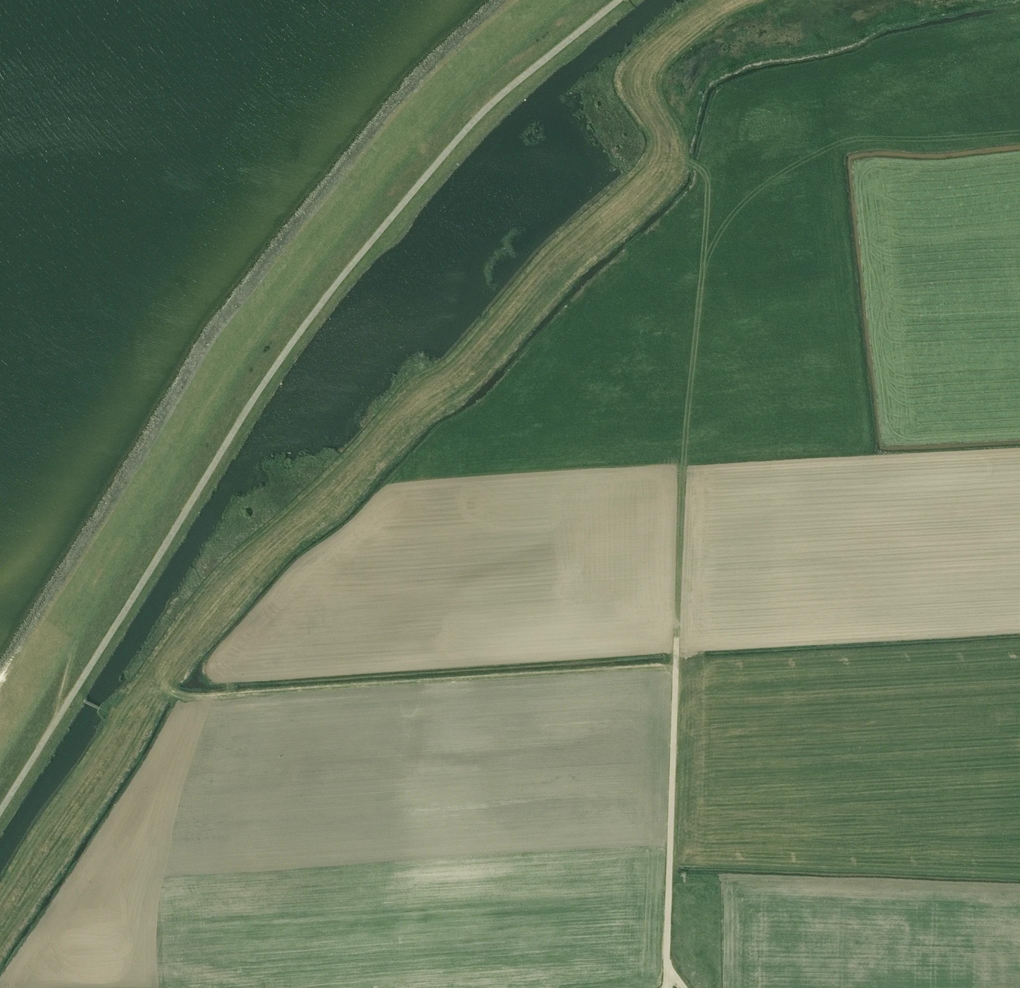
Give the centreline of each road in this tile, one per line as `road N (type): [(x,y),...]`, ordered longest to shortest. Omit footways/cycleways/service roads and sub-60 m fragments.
road 1 (track): [(684,987),(667,965),(676,636)]

